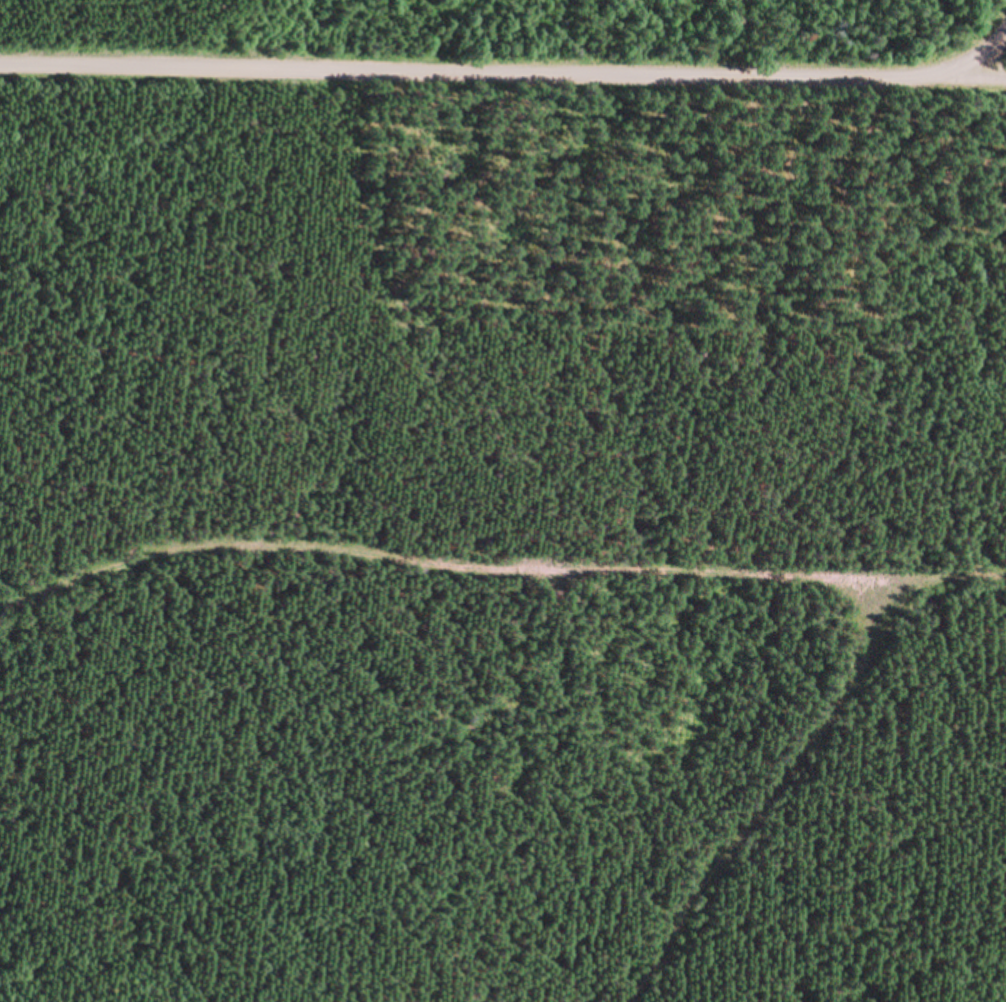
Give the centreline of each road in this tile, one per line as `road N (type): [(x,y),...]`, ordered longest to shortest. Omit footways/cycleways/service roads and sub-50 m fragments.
road 1 (residential): [(0,70),(815,82),(965,77),(1005,50)]

